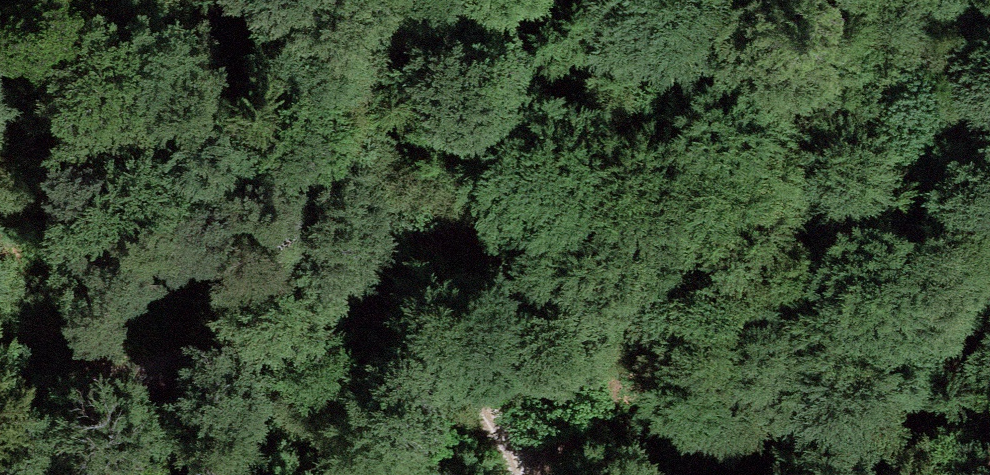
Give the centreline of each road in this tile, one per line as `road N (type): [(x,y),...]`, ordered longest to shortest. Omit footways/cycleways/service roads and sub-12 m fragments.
road 1 (track): [(0,420),(310,324),(369,322),(432,353),(479,397),(511,442),(520,474)]
road 2 (track): [(559,474),(681,144),(710,0)]
road 3 (track): [(310,324),(512,253),(681,144)]

